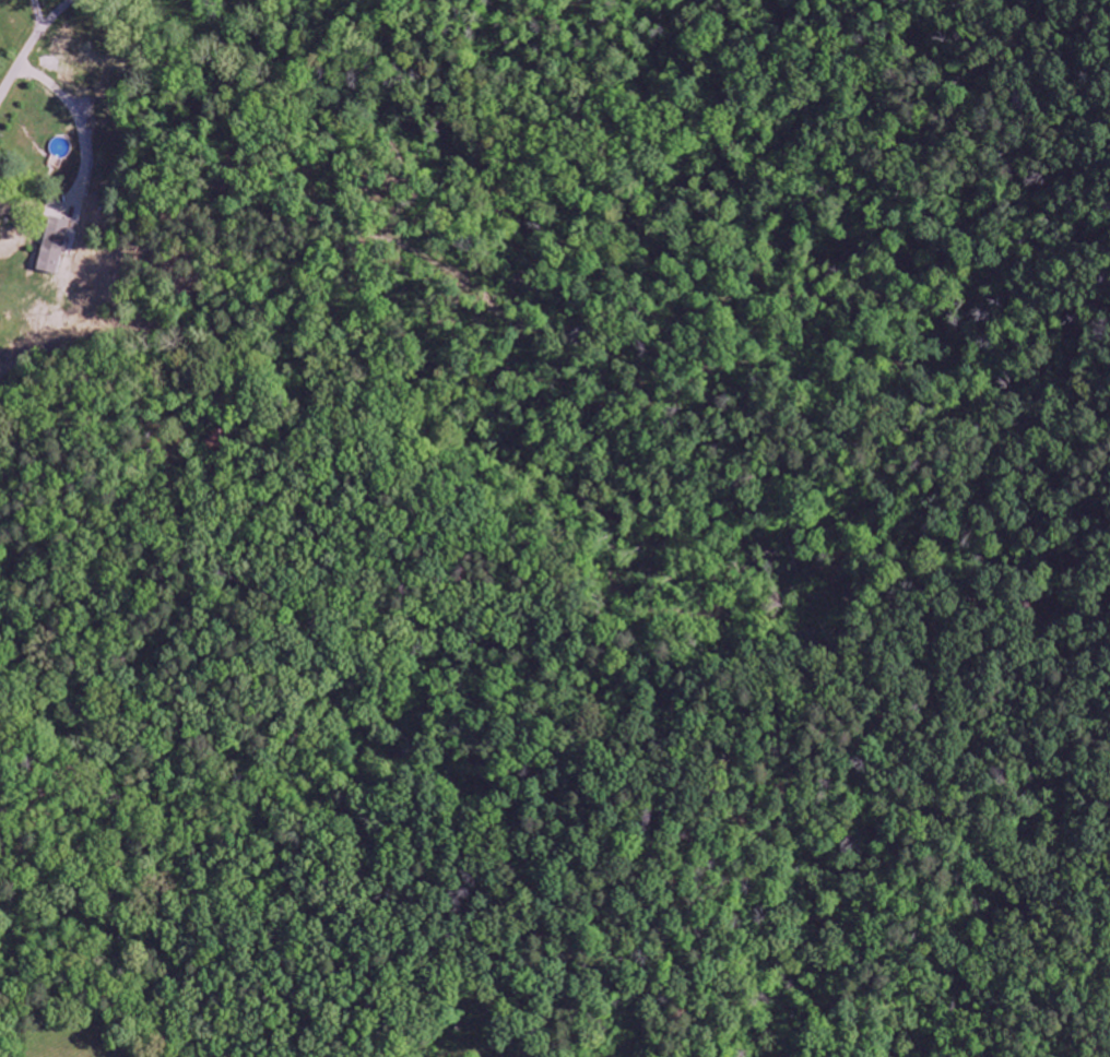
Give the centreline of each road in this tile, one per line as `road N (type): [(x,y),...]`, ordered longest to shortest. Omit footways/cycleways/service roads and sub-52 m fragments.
road 1 (residential): [(0,97),(28,44),(71,0)]

